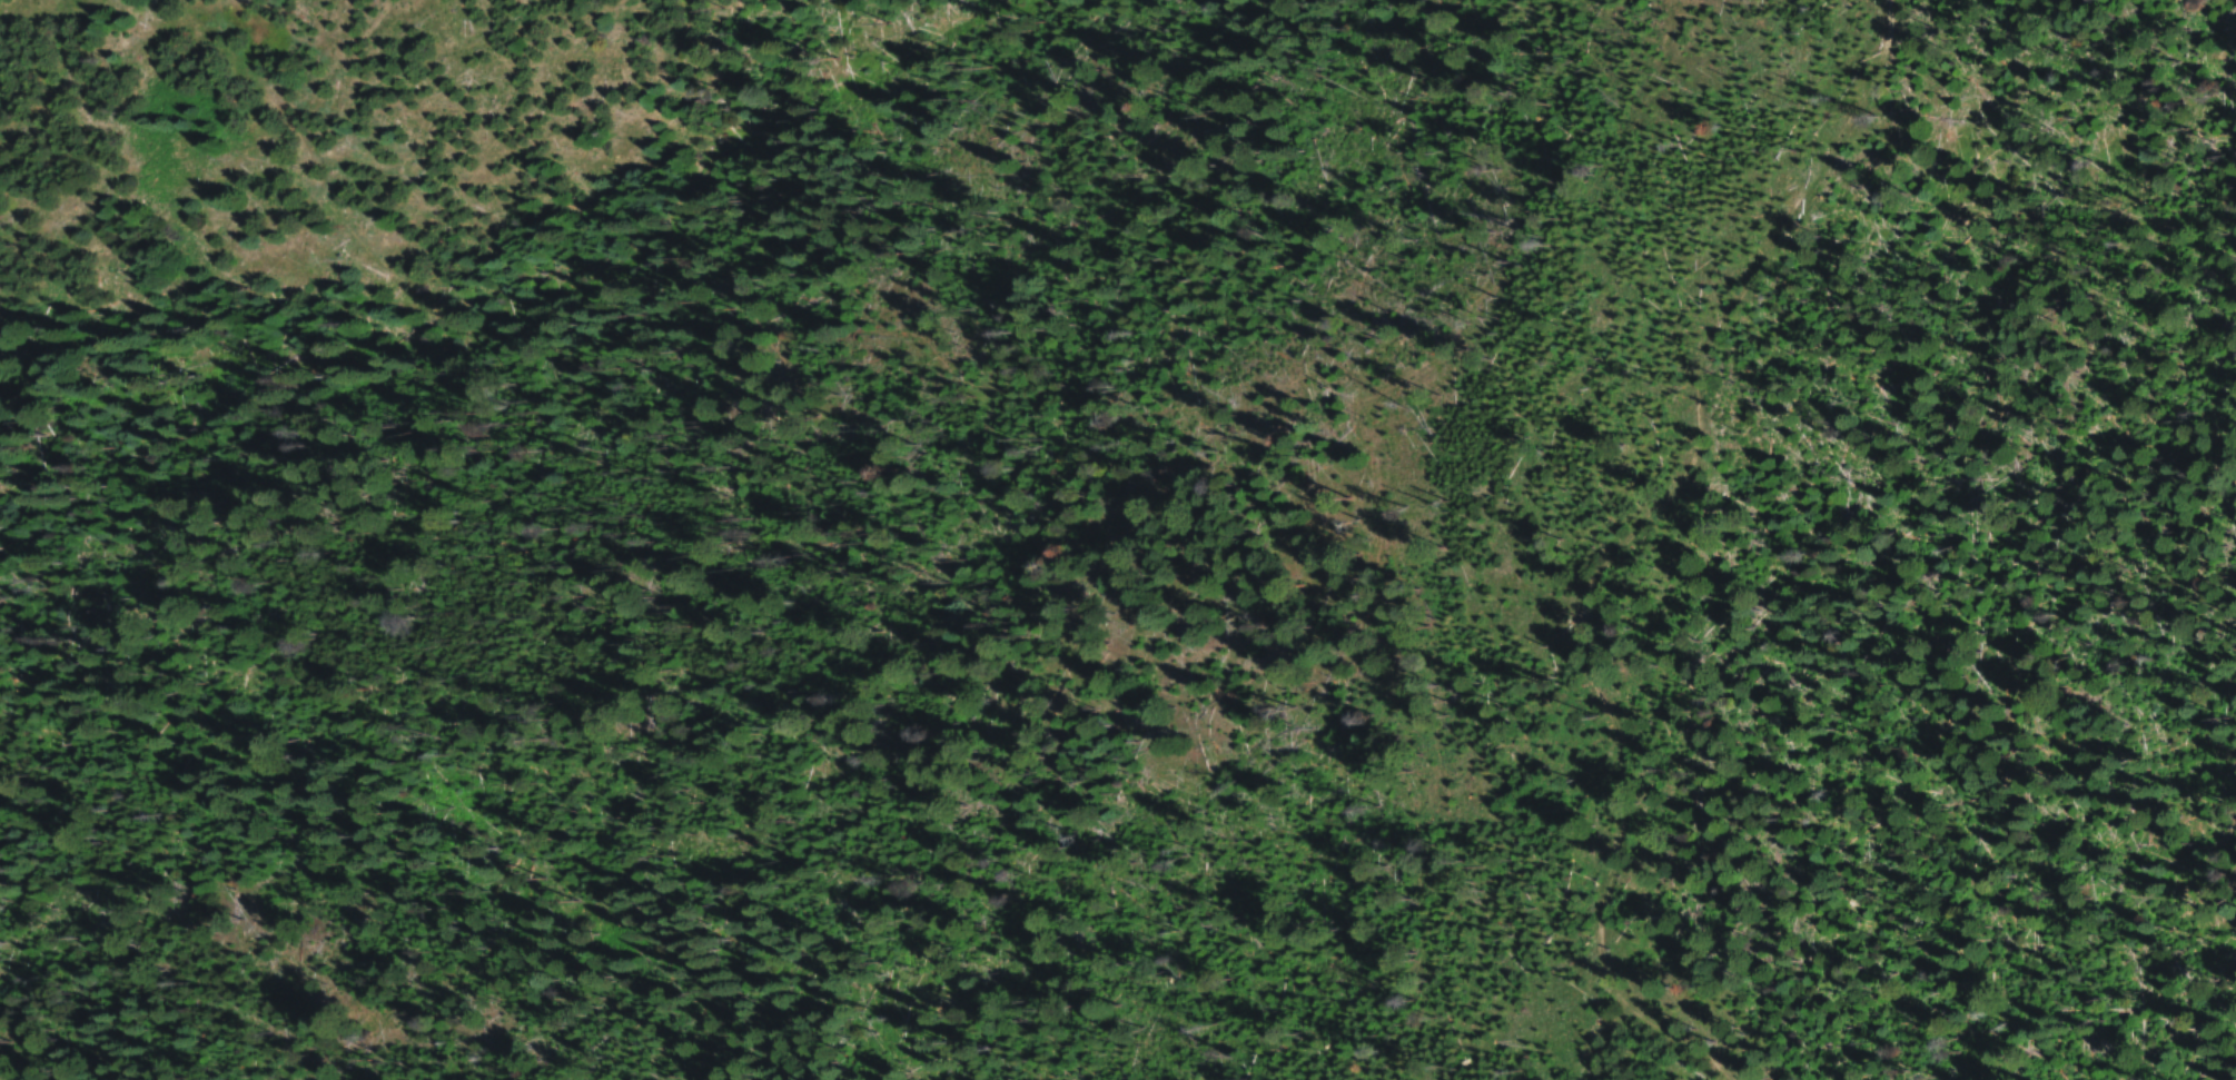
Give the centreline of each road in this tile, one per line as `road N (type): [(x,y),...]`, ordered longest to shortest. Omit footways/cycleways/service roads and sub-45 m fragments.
road 1 (track): [(1677,1079),(1570,929),(1590,754),(1570,734),(1570,606),(1791,149),(1818,56),(1851,0)]

